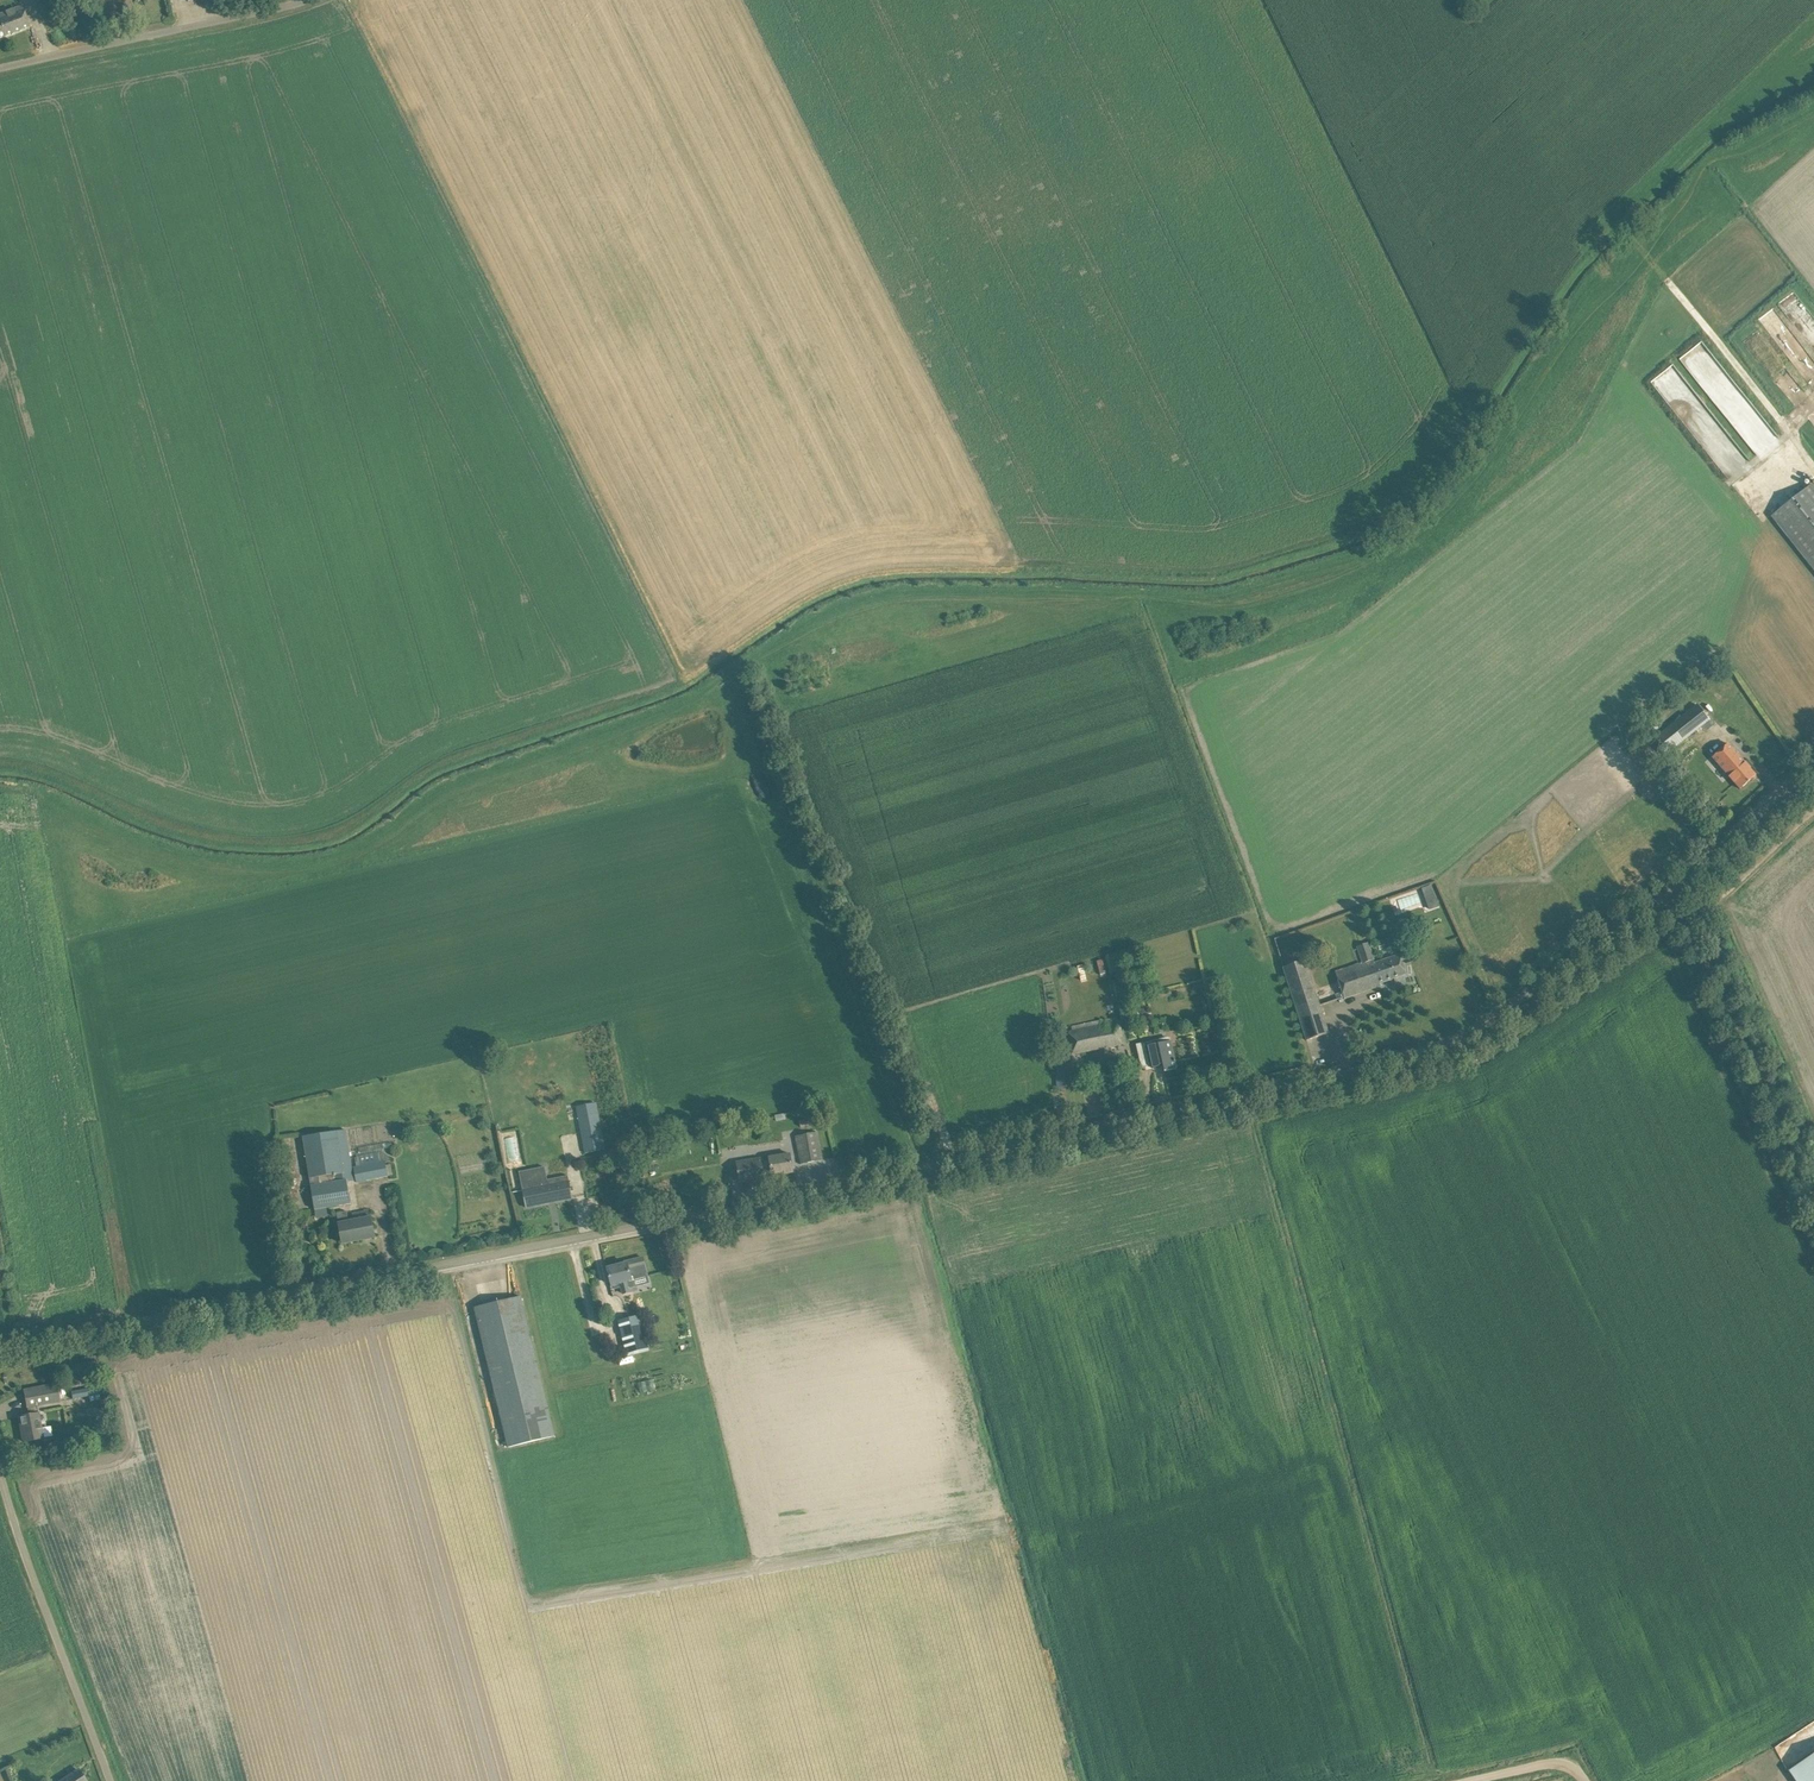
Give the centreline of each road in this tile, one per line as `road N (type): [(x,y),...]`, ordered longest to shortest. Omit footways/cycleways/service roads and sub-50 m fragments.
road 1 (unclassified): [(0,1347),(678,1218),(1413,1054),(1481,1026),(1682,884),(1813,767)]
road 2 (track): [(923,1165),(928,1151),(751,684),(750,656),(813,616),(883,593),(992,586),(1208,602),(1267,593),(1409,539),(1470,485),(1566,342),(1647,255),(1704,167),(1813,112)]
road 3 (track): [(1813,1199),(1703,957),(1700,903),(1682,884)]
road 4 (unclassified): [(113,1780),(57,1648),(0,1473)]
road 5 (unclassified): [(0,66),(297,0)]
road 6 (track): [(1467,1780),(1551,1762),(1572,1764),(1586,1780)]

